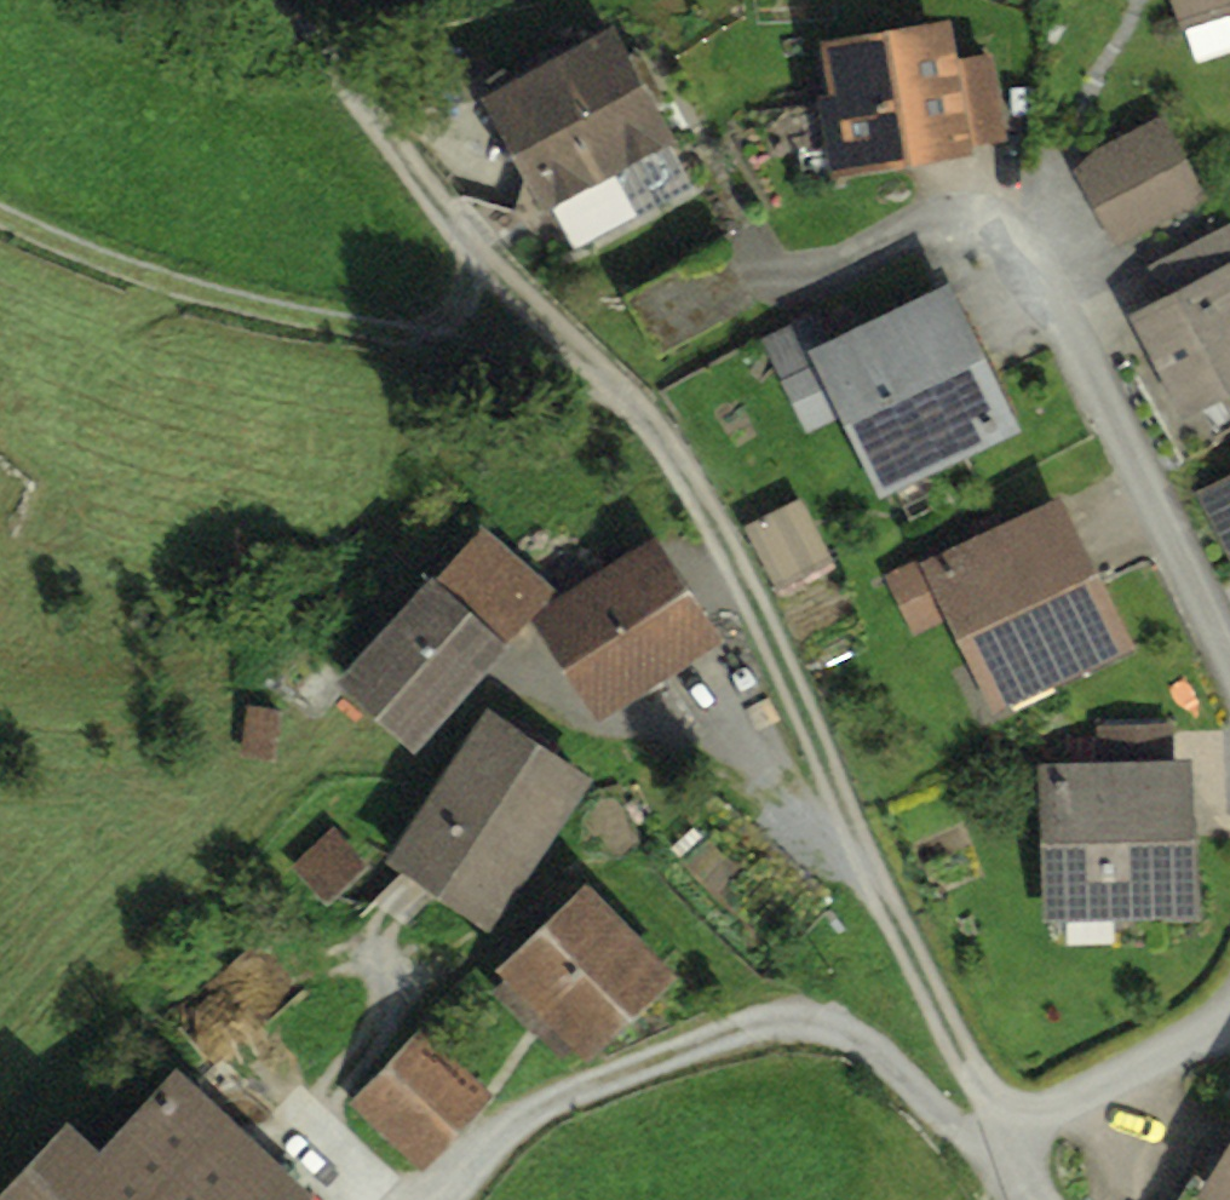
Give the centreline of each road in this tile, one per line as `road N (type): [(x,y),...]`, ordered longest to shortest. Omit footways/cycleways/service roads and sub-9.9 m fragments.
road 1 (residential): [(1020,1142),(873,863),(665,425),(533,291),(427,131),(260,0)]
road 2 (track): [(665,425),(391,346),(154,296),(0,223)]
road 3 (residential): [(1229,623),(1039,266),(983,218),(824,282)]
road 4 (residential): [(1020,1142),(966,1144),(839,1034),(559,1109),(488,1199)]
road 5 (residential): [(1229,1036),(1020,1142)]

